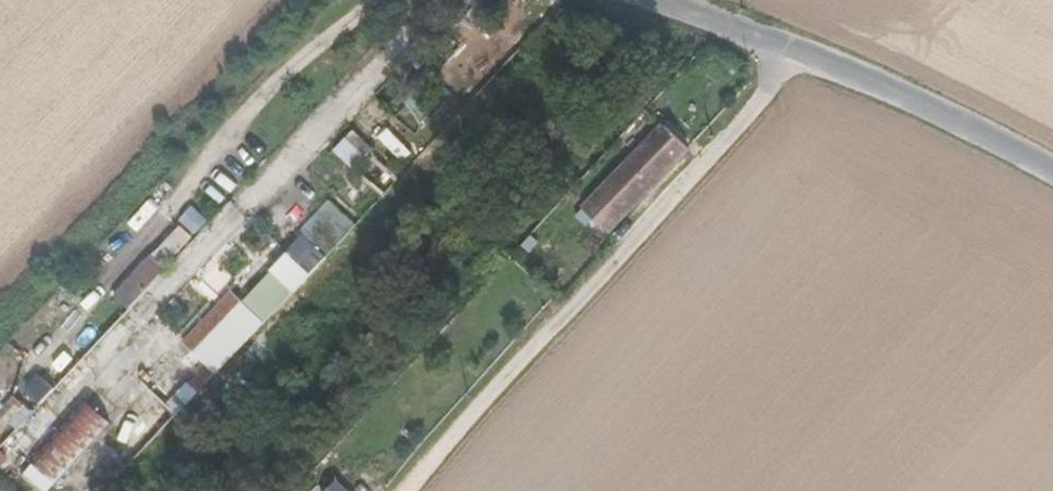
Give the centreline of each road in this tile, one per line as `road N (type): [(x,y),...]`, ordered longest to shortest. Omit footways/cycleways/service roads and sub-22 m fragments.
road 1 (track): [(405,490),(757,108),(793,49)]
road 2 (tertiary): [(1052,169),(793,49),(652,0)]

